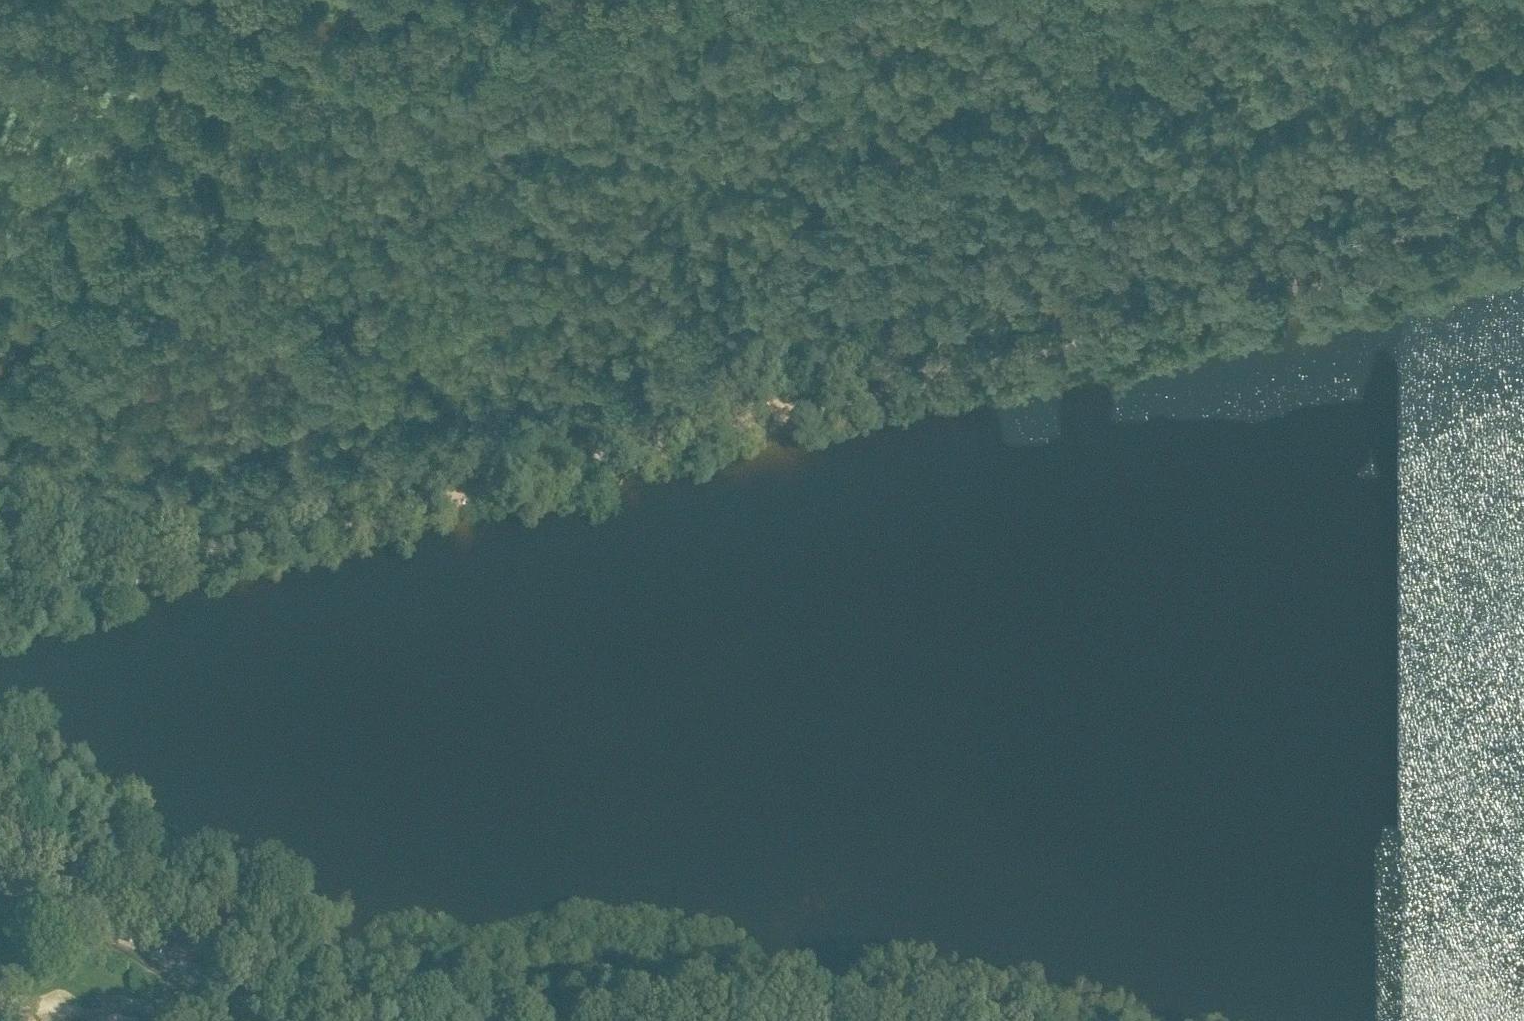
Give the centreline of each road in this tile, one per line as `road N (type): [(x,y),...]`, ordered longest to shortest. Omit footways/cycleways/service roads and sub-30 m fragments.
road 1 (unclassified): [(273,1020),(0,835)]

